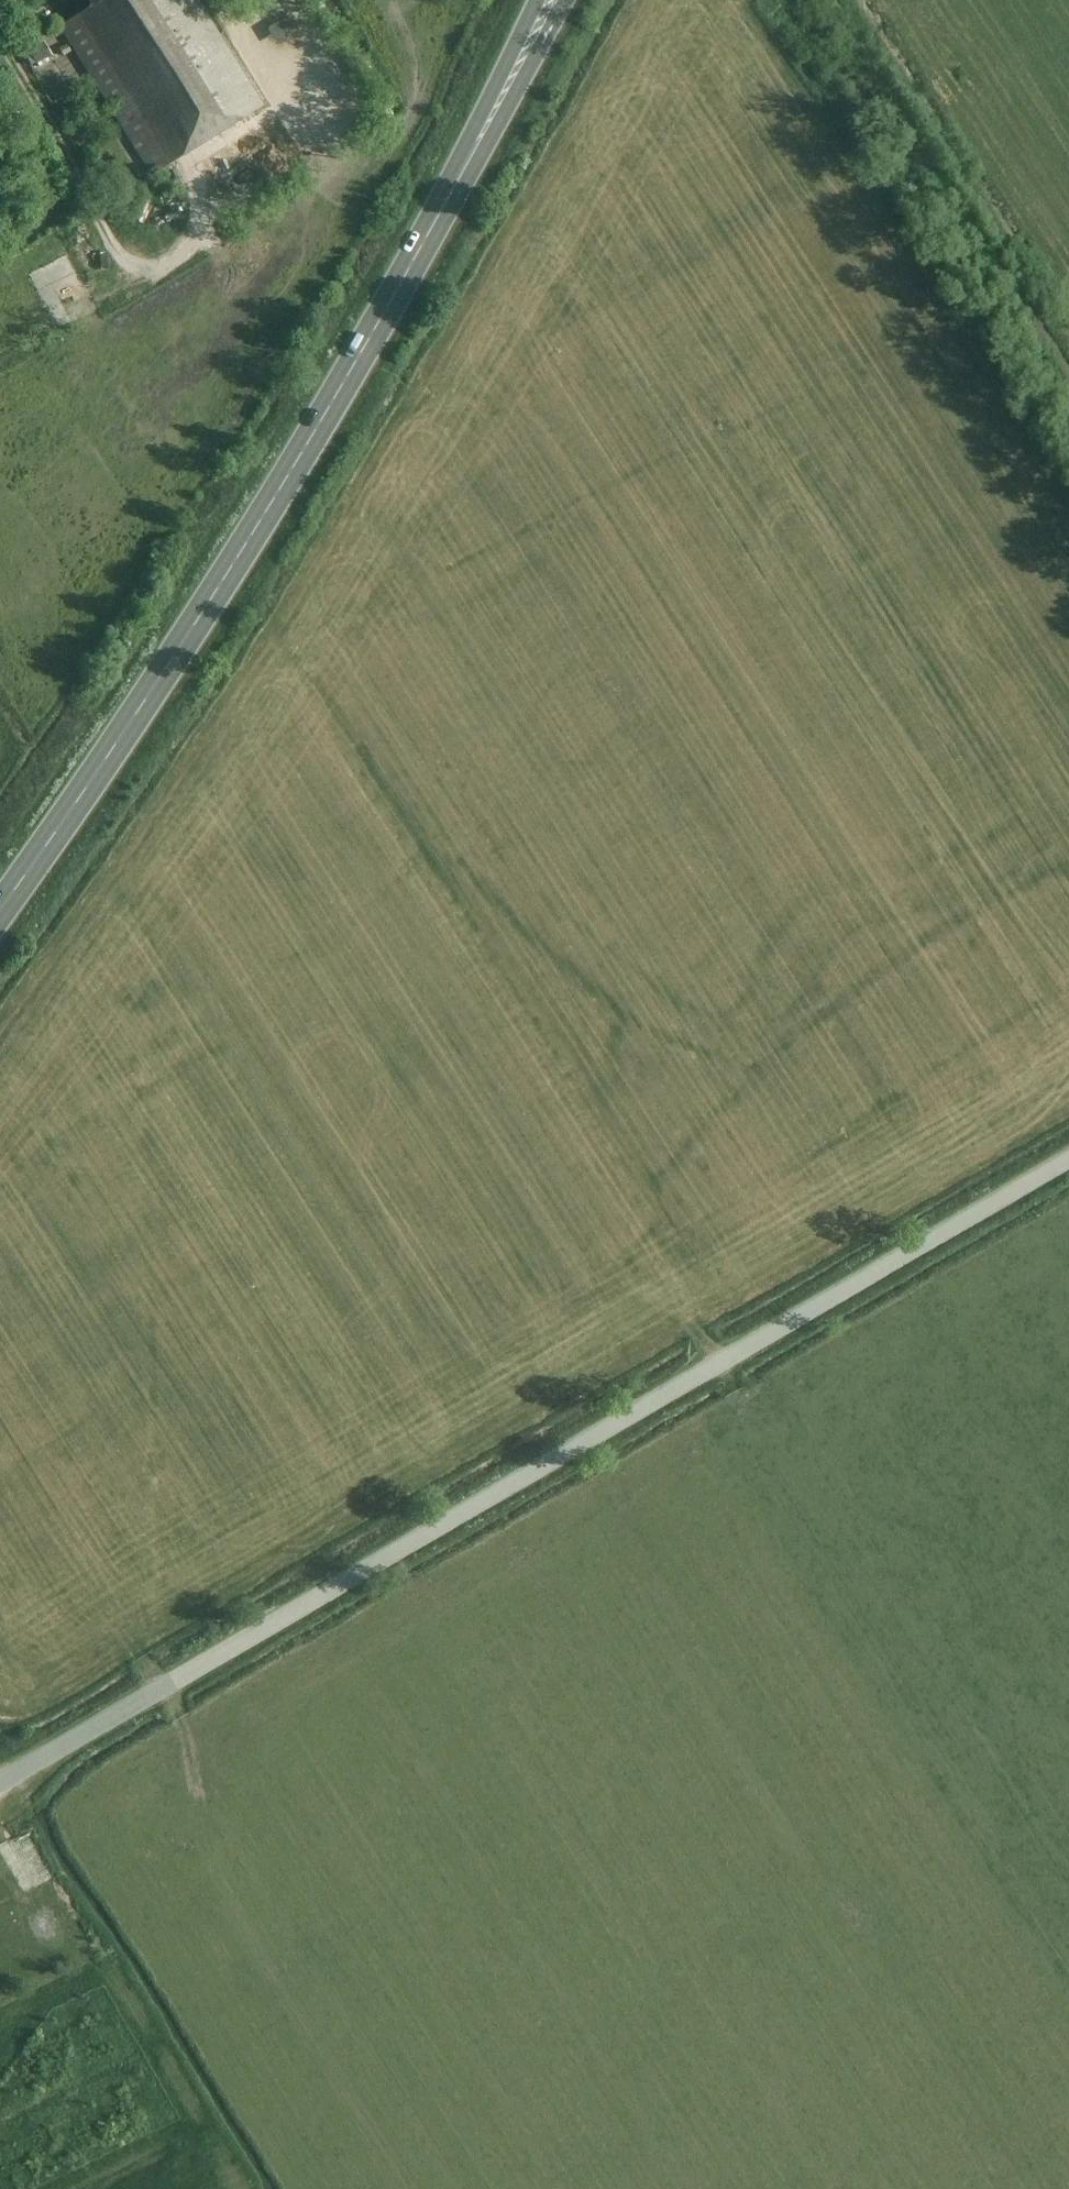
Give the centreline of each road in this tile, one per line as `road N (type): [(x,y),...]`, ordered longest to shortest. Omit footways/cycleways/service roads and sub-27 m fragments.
road 1 (unclassified): [(1068,1151),(0,1782)]
road 2 (primary): [(0,913),(120,744),(309,448),(557,0)]

